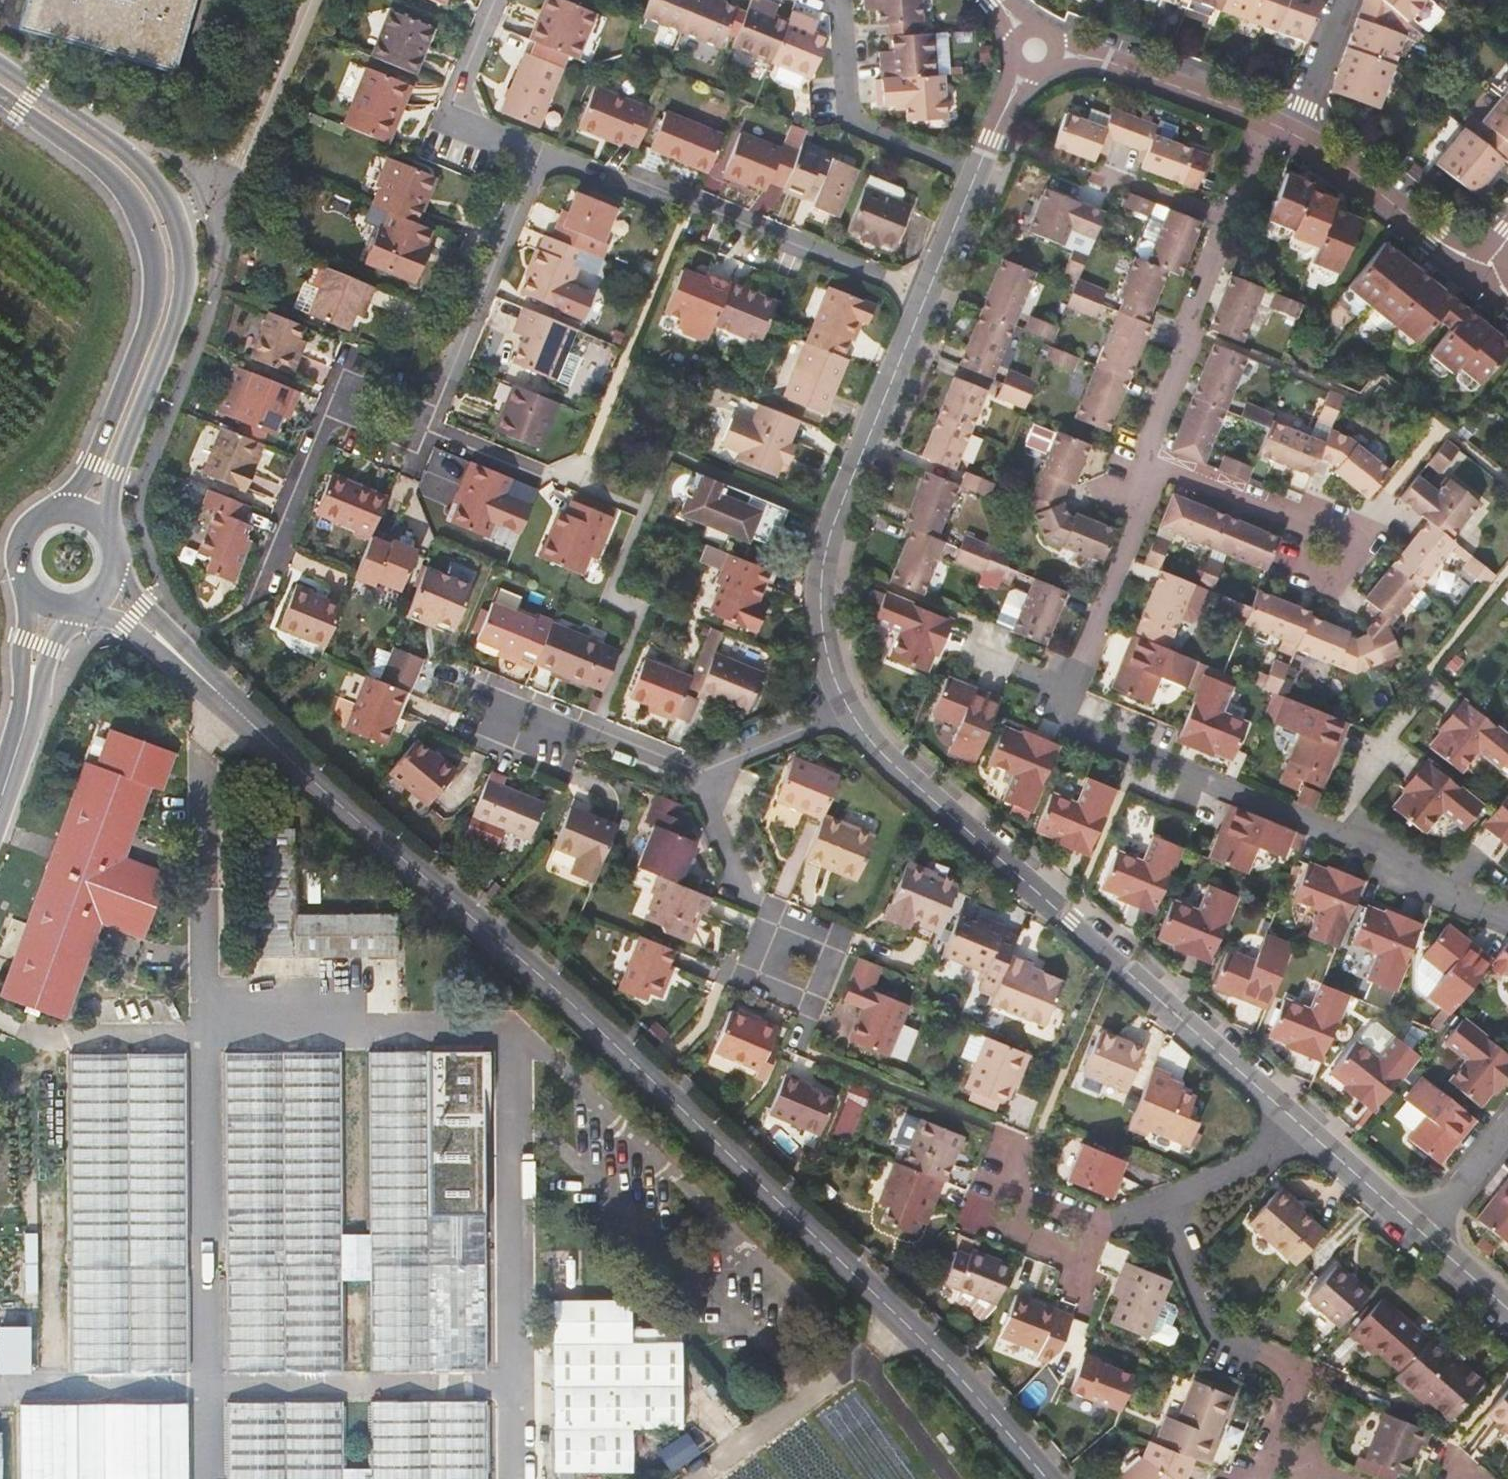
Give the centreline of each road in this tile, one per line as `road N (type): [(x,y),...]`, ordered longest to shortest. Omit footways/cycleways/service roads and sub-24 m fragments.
road 1 (tertiary): [(166,645),(641,1071),(913,1335),(1048,1478)]
road 2 (residential): [(1306,1136),(880,752),(846,706)]
road 3 (residential): [(1336,833),(1059,715),(1140,493),(1135,459)]
road 4 (tertiary): [(116,537),(119,471),(183,293),(180,225),(173,205),(126,154),(0,68)]
road 5 (tertiary): [(0,96),(123,186),(154,250),(154,289),(90,462),(46,513)]
road 6 (track): [(0,503),(62,451),(112,306),(103,238),(72,205),(0,154)]
road 7 (residential): [(846,706),(820,615),(823,562),(924,295)]
road 8 (residential): [(924,295),(686,202),(539,156)]
road 9 (residential): [(1266,1455),(1295,1377),(1215,1336),(1158,1204)]
road 10 (residential): [(539,156),(433,412)]
road 11 (residential): [(1099,1228),(991,1184),(978,1218),(1086,1263)]
road 12 (residential): [(975,173),(866,130),(853,117),(839,17),(820,0)]
road 13 (residential): [(1135,459),(1226,220)]
road 14 (residential): [(1294,135),(1436,239),(1492,263)]
road 15 (residential): [(1036,50),(1109,62),(1260,118)]
road 16 (residential): [(695,776),(487,692)]
road 17 (residential): [(539,156),(473,131),(456,96),(495,0)]
road 18 (residential): [(1300,522),(1287,561),(1340,580),(1358,526),(1304,506)]
road 19 (residential): [(1507,915),(1336,833)]
road 20 (residential): [(324,424),(277,566),(259,593)]
road 21 (residential): [(1135,459),(1300,522)]
road 22 (residential): [(1336,833),(1388,736),(1426,689)]
road 23 (residential): [(846,706),(695,776)]
road 24 (residential): [(1306,1136),(1158,1204)]
road 25 (residential): [(695,776),(746,894),(769,907)]
road 26 (residential): [(769,907),(740,978),(810,1004)]
road 27 (residential): [(1421,1231),(1306,1136)]
road 28 (residential): [(810,1004),(836,934),(769,907)]
road 29 (residential): [(1294,135),(1345,0)]
road 30 (residential): [(433,412),(410,458),(324,424)]
road 31 (residential): [(324,424),(345,383),(433,412)]
road 32 (residential): [(975,173),(1036,50)]
road 33 (residential): [(1421,1231),(1507,1125)]
road 34 (residential): [(924,295),(975,173)]
road 35 (tertiary): [(0,802),(31,680)]

